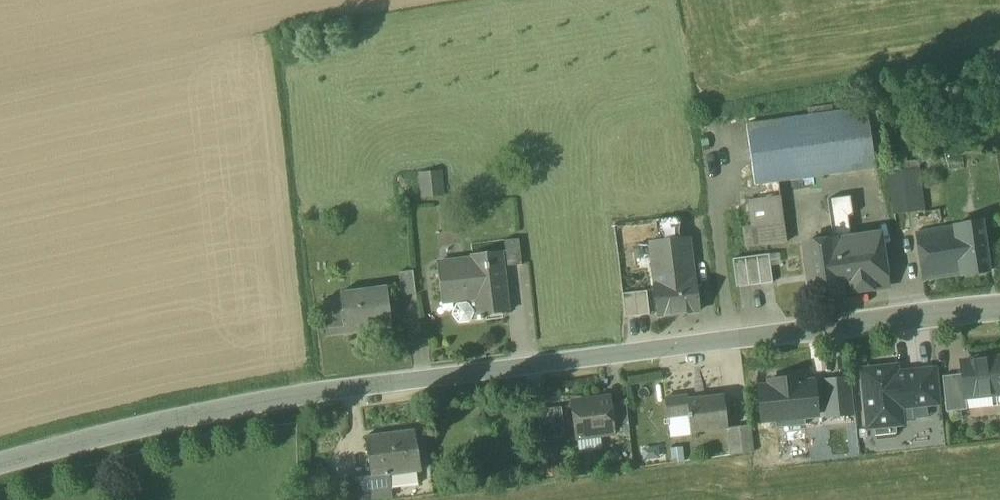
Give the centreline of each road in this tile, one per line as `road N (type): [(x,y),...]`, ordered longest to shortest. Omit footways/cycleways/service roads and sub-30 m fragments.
road 1 (tertiary): [(999,311),(235,407),(0,466)]

